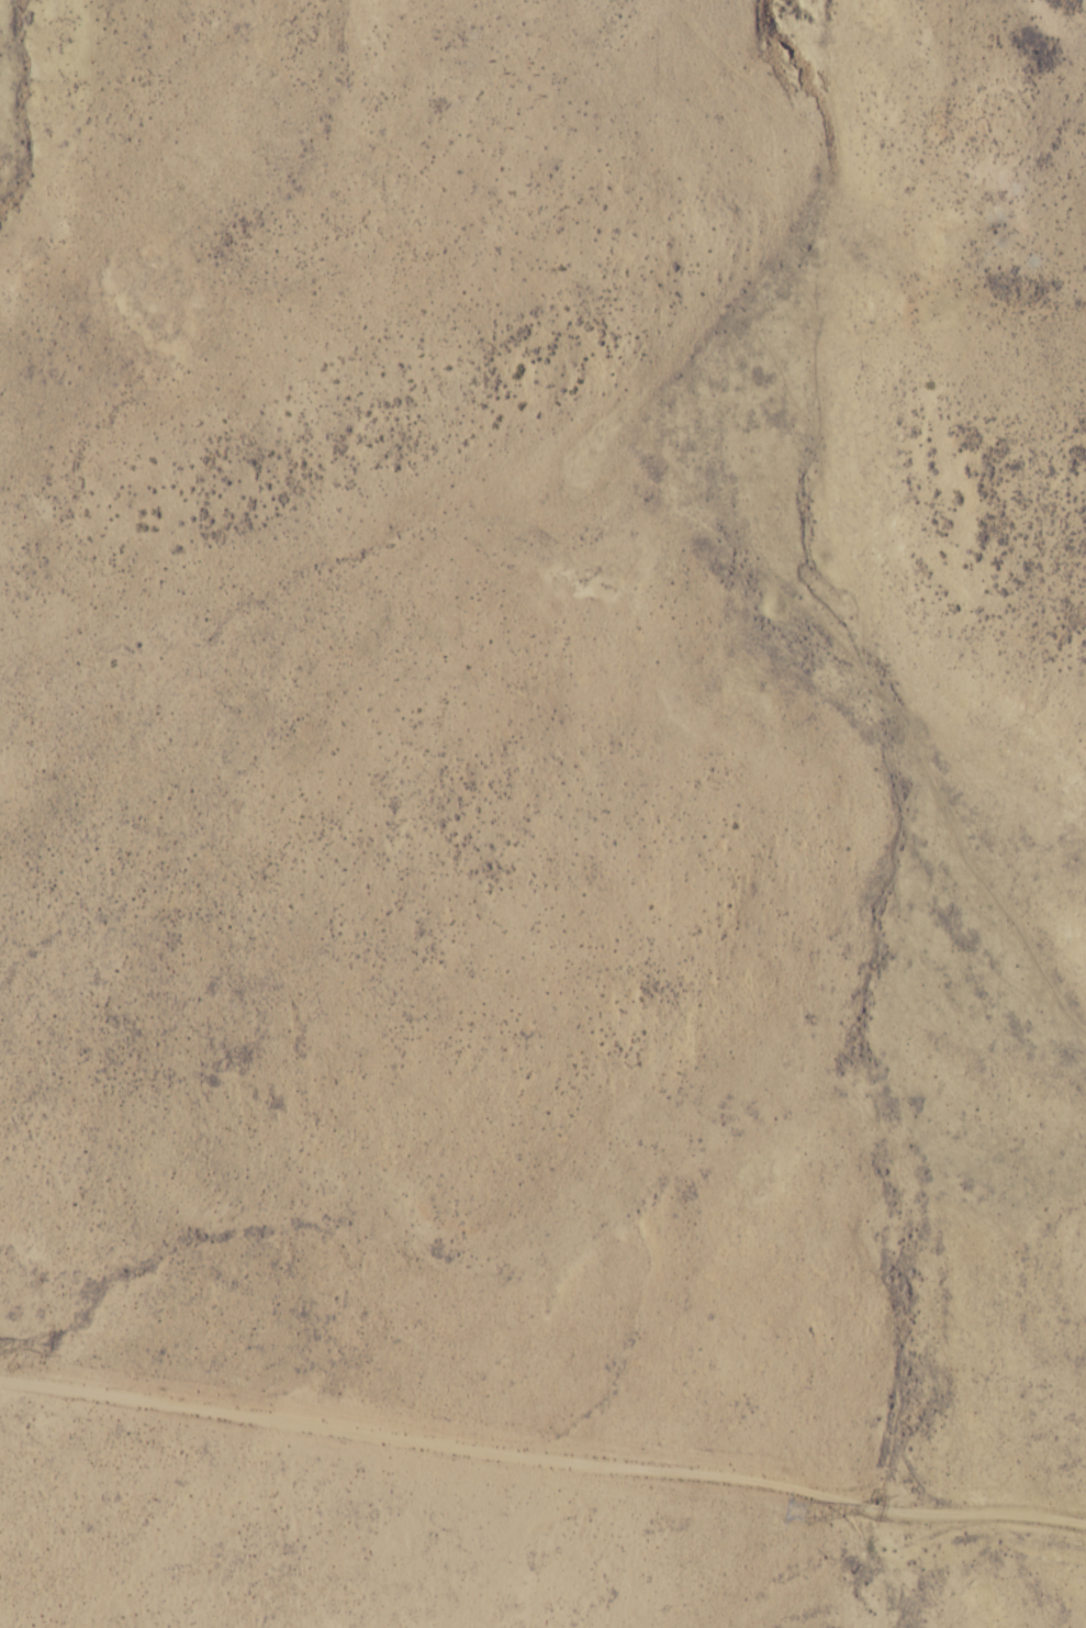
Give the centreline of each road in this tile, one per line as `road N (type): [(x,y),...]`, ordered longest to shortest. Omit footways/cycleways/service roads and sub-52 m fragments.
road 1 (tertiary): [(1085,1504),(701,1426),(0,1377)]

